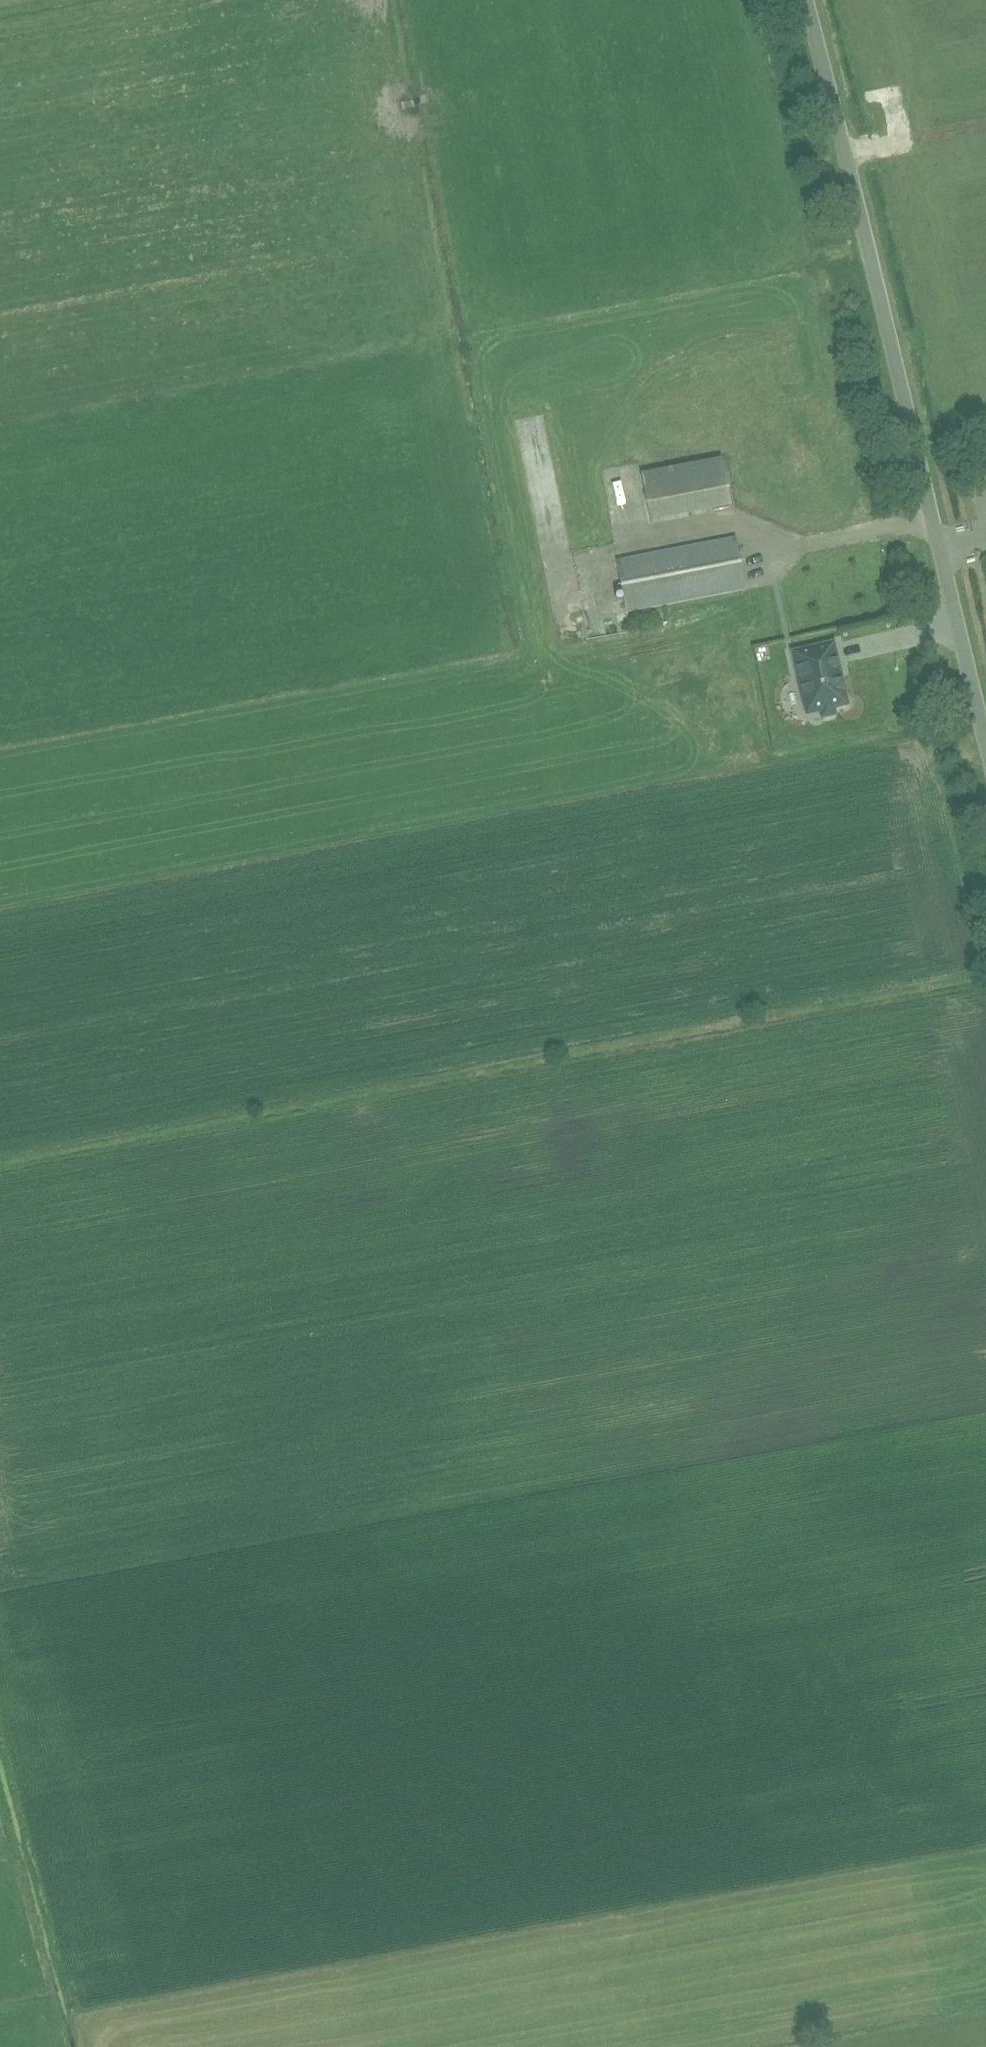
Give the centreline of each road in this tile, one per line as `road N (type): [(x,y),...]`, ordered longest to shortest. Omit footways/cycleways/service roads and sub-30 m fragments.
road 1 (unclassified): [(985,742),(802,0)]

